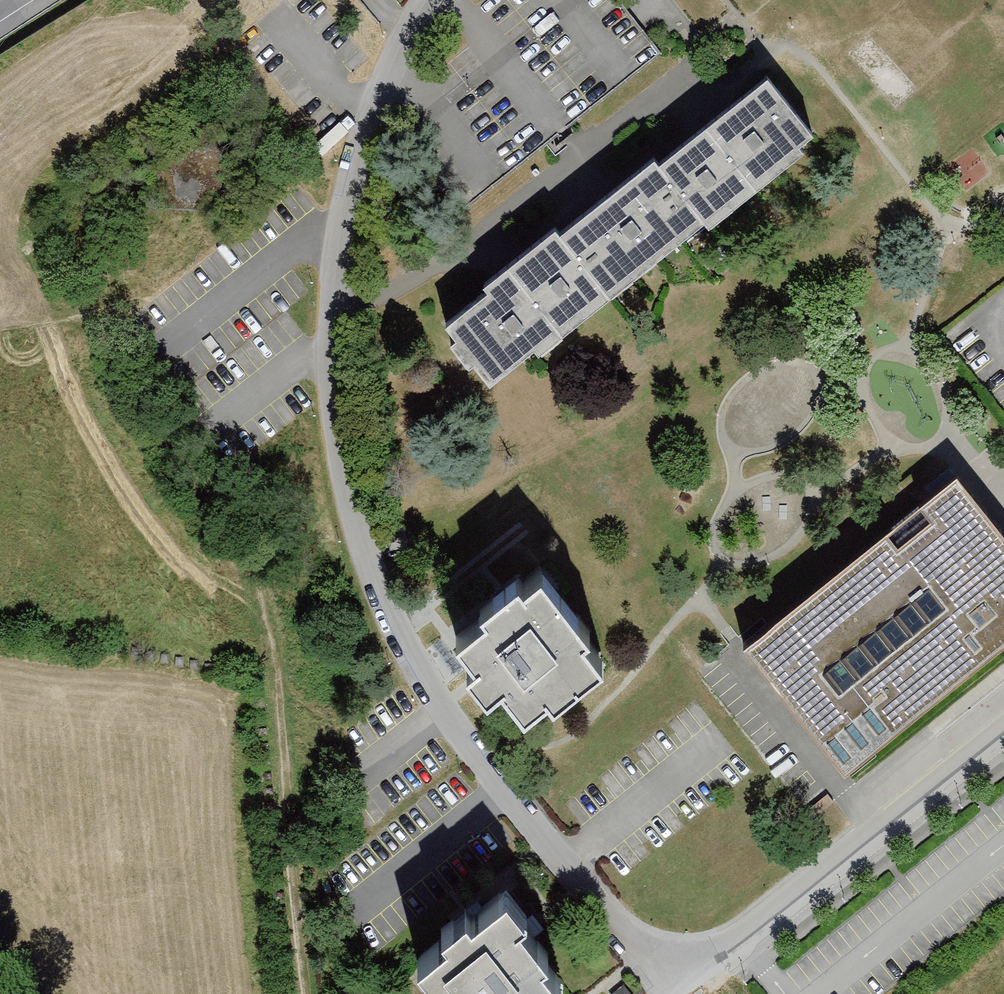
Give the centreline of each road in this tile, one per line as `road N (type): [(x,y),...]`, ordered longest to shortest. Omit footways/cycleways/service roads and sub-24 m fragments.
road 1 (residential): [(684,980),(642,952),(501,791),(445,712),(379,593),(342,467),(331,359),(341,241),(373,102),(424,0)]
road 2 (track): [(166,343),(131,289),(89,302),(253,573),(274,638),(309,993)]
road 3 (residential): [(684,980),(1003,732)]

